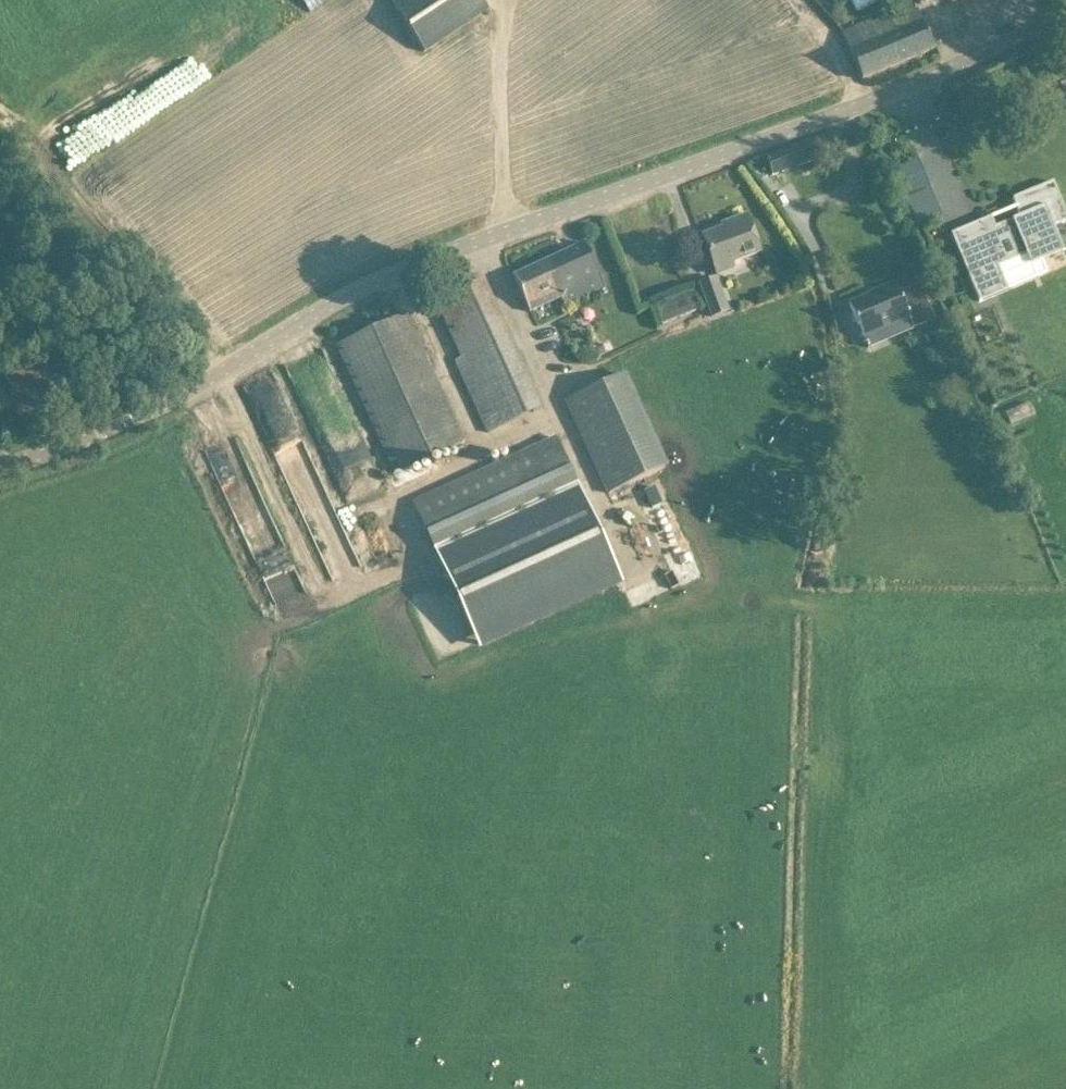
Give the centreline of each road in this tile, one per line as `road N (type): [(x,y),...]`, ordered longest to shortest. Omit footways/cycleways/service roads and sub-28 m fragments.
road 1 (tertiary): [(0,467),(103,434),(172,401),(370,283),(866,103),(1065,12)]

